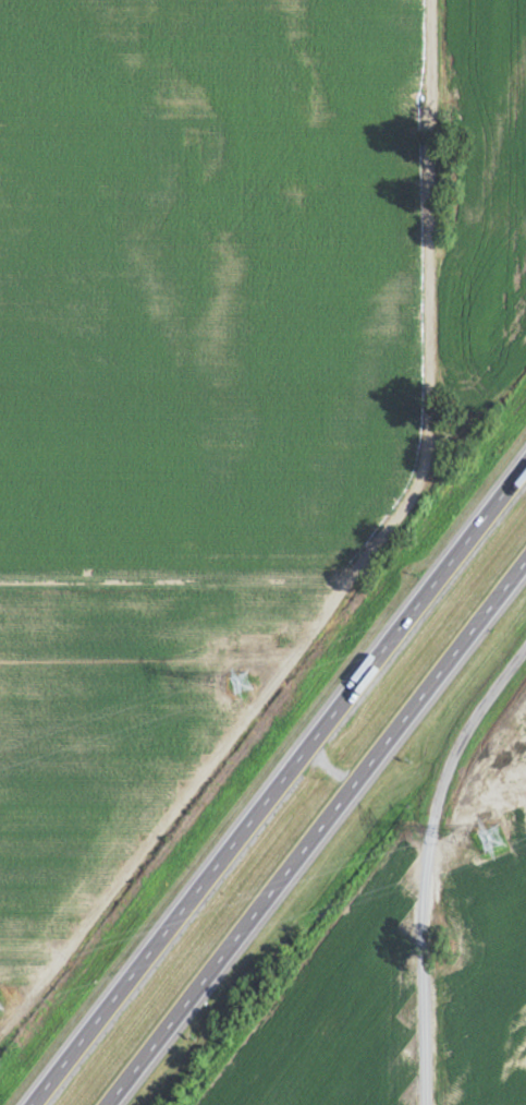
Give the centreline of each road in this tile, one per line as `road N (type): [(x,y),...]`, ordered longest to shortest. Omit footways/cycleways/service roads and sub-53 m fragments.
road 1 (motorway): [(525,459),(29,1104)]
road 2 (motorway): [(107,1104),(525,559)]
road 3 (residential): [(317,574),(344,569),(403,511),(421,451),(428,0)]
road 4 (residential): [(428,980),(431,822),(442,777),(462,733),(525,648)]
road 5 (residential): [(0,574),(317,574)]
road 6 (residential): [(425,1104),(428,980)]

